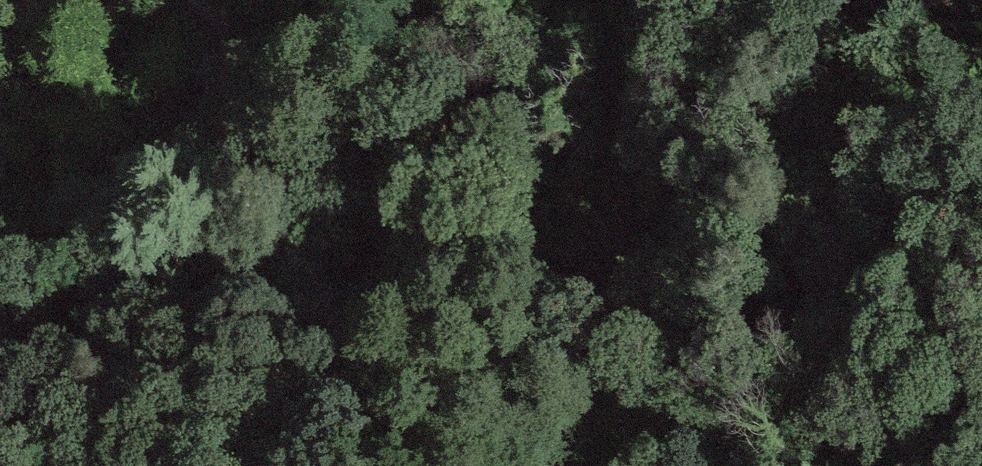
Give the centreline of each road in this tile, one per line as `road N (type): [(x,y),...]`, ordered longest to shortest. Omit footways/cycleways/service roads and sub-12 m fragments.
road 1 (track): [(0,389),(140,329),(287,285),(609,294),(584,465)]
road 2 (track): [(187,0),(244,89),(241,133),(54,253),(0,276)]
road 3 (track): [(609,294),(623,69),(665,0)]

